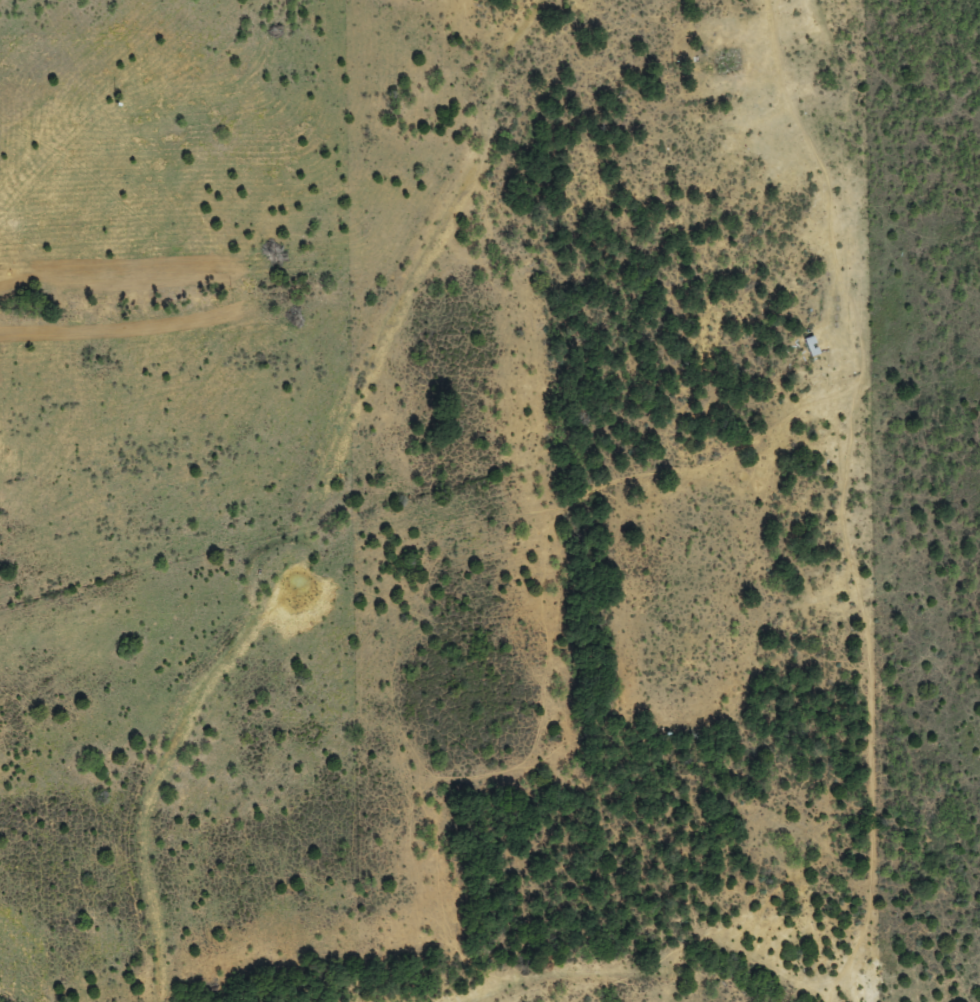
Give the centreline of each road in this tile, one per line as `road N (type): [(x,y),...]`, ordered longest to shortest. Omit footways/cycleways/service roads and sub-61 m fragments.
road 1 (residential): [(819,0),(887,329),(902,474),(882,915),(852,966),(537,1001)]
road 2 (residential): [(210,1001),(144,976),(109,830),(129,750),(358,394),(473,163),(520,0)]

